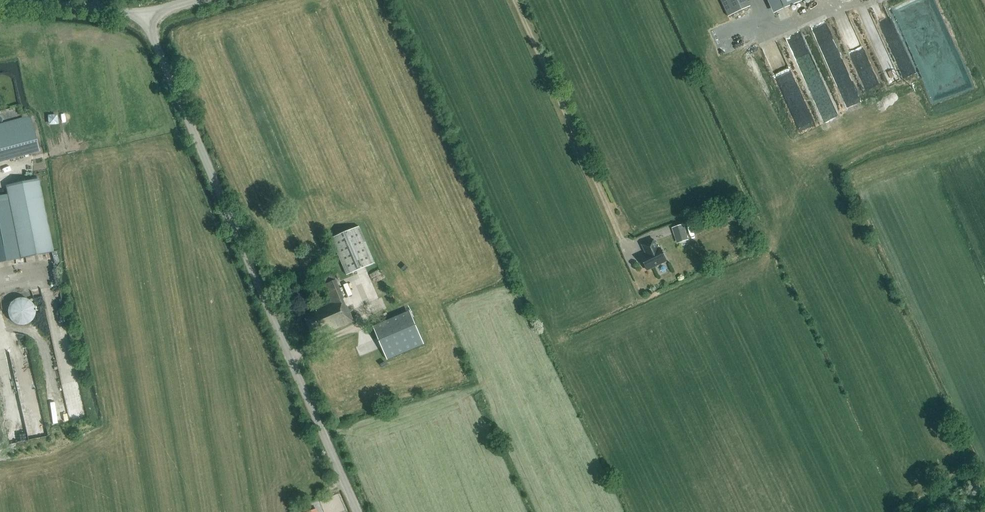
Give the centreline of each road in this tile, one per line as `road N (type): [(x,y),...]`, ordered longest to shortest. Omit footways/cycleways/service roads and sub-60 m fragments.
road 1 (unclassified): [(358,511),(147,11)]
road 2 (track): [(518,0),(629,248),(651,236)]

